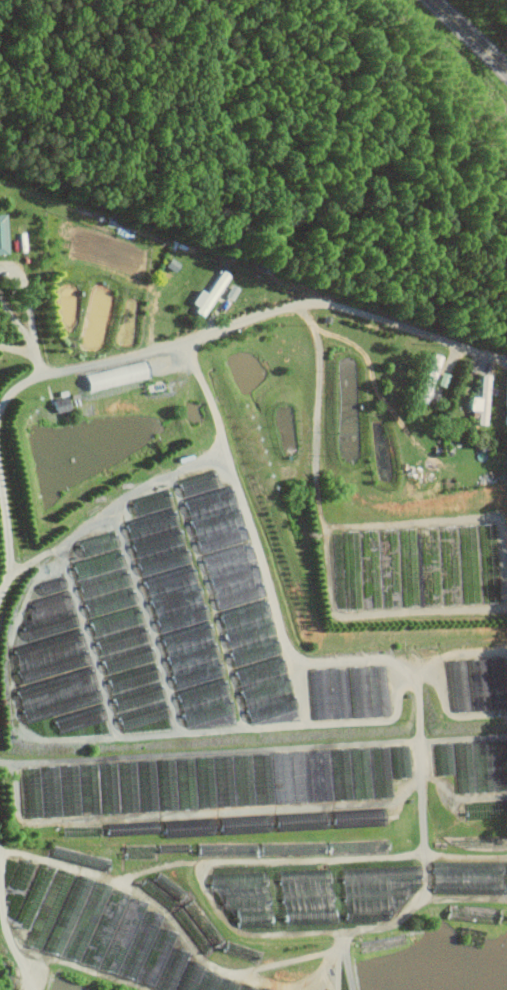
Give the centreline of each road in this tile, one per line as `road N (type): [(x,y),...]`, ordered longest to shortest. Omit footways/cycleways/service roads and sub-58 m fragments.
road 1 (residential): [(0,407),(32,380),(188,347),(304,304),(506,365)]

